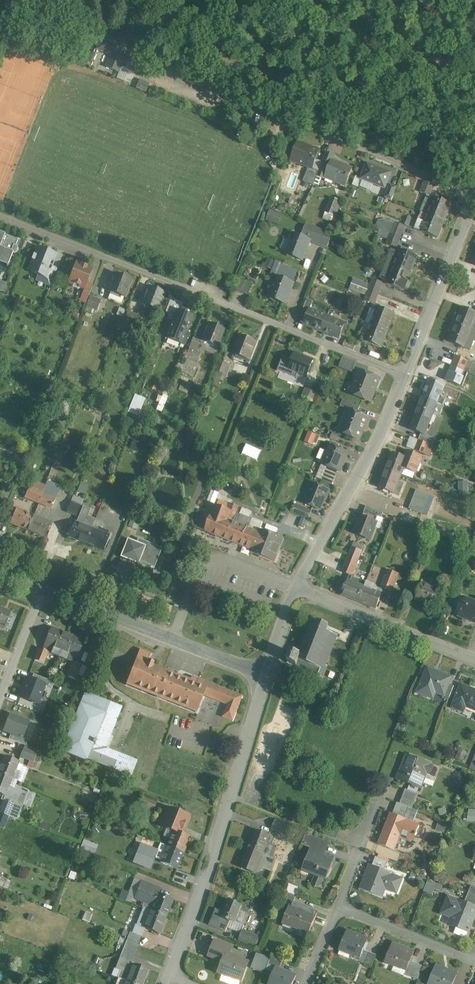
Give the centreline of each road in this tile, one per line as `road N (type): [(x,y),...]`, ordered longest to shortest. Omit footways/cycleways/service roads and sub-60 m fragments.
road 1 (residential): [(474,190),(159,68)]
road 2 (residential): [(169,976),(266,676)]
road 3 (residential): [(289,327),(0,212)]
road 4 (residential): [(266,676),(43,588)]
road 5 (residential): [(296,587),(366,469),(406,375)]
road 6 (residential): [(474,659),(296,587)]
road 7 (residential): [(406,375),(474,200)]
road 8 (residential): [(339,907),(474,961)]
road 9 (residential): [(406,375),(289,327)]

